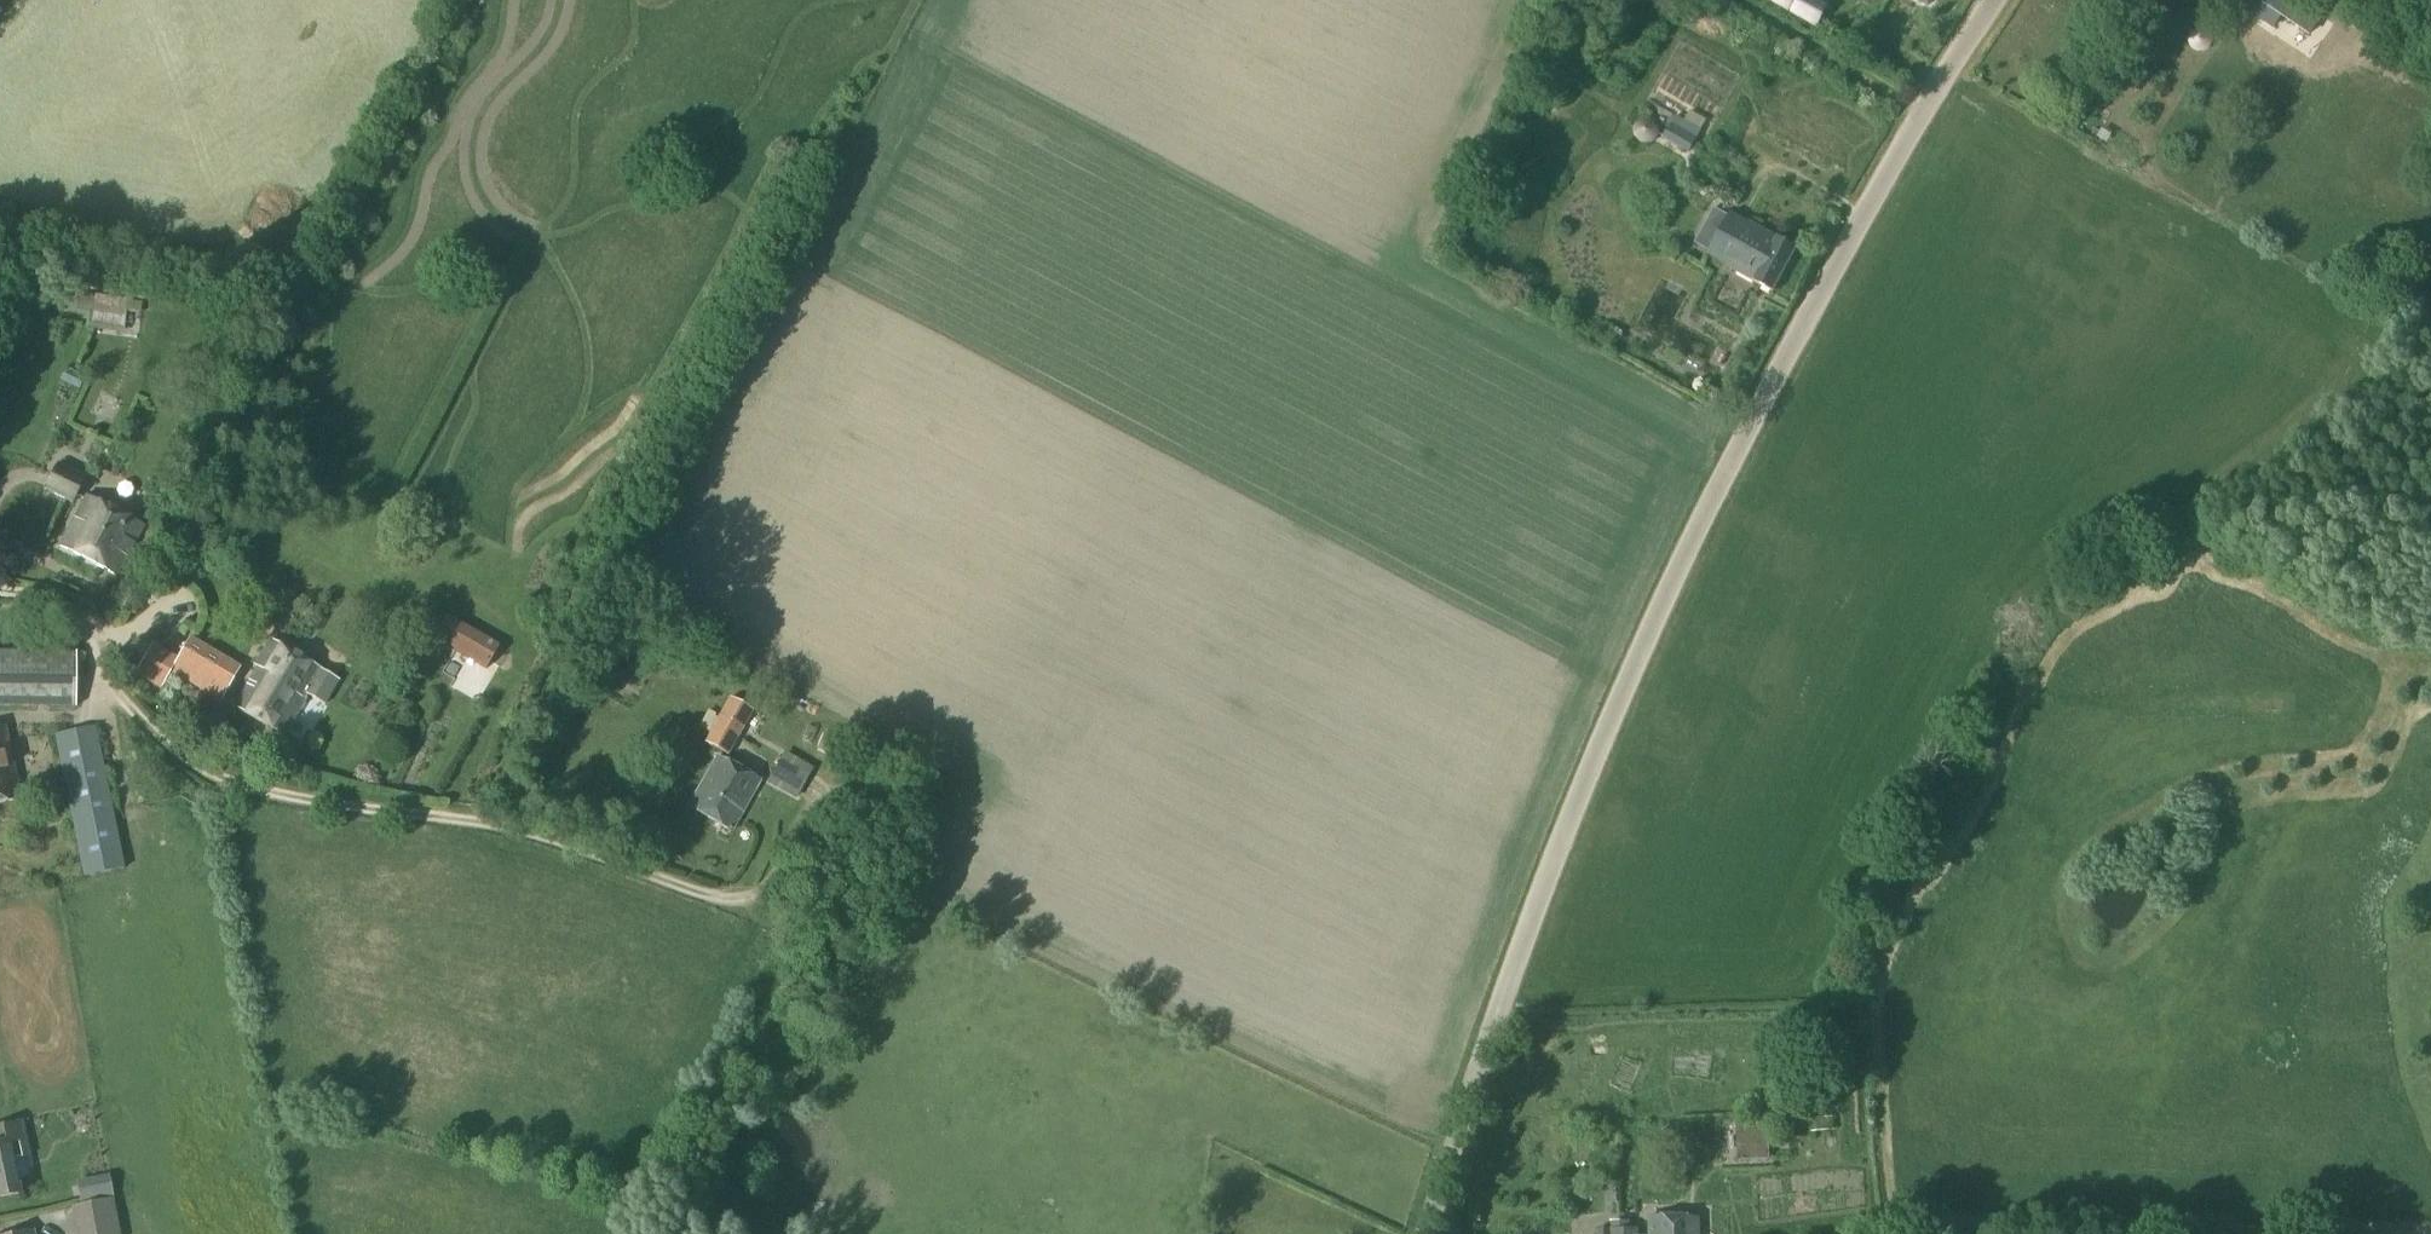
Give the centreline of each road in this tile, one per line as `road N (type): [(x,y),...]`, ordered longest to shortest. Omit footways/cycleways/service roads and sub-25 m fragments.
road 1 (unclassified): [(1423,1233),(1515,954),(1723,472),(1879,188),(1999,0)]
road 2 (track): [(0,590),(58,603),(86,627),(119,701),(203,778),(322,804),(492,826),(713,899)]
road 3 (track): [(713,899),(766,891),(813,814)]

